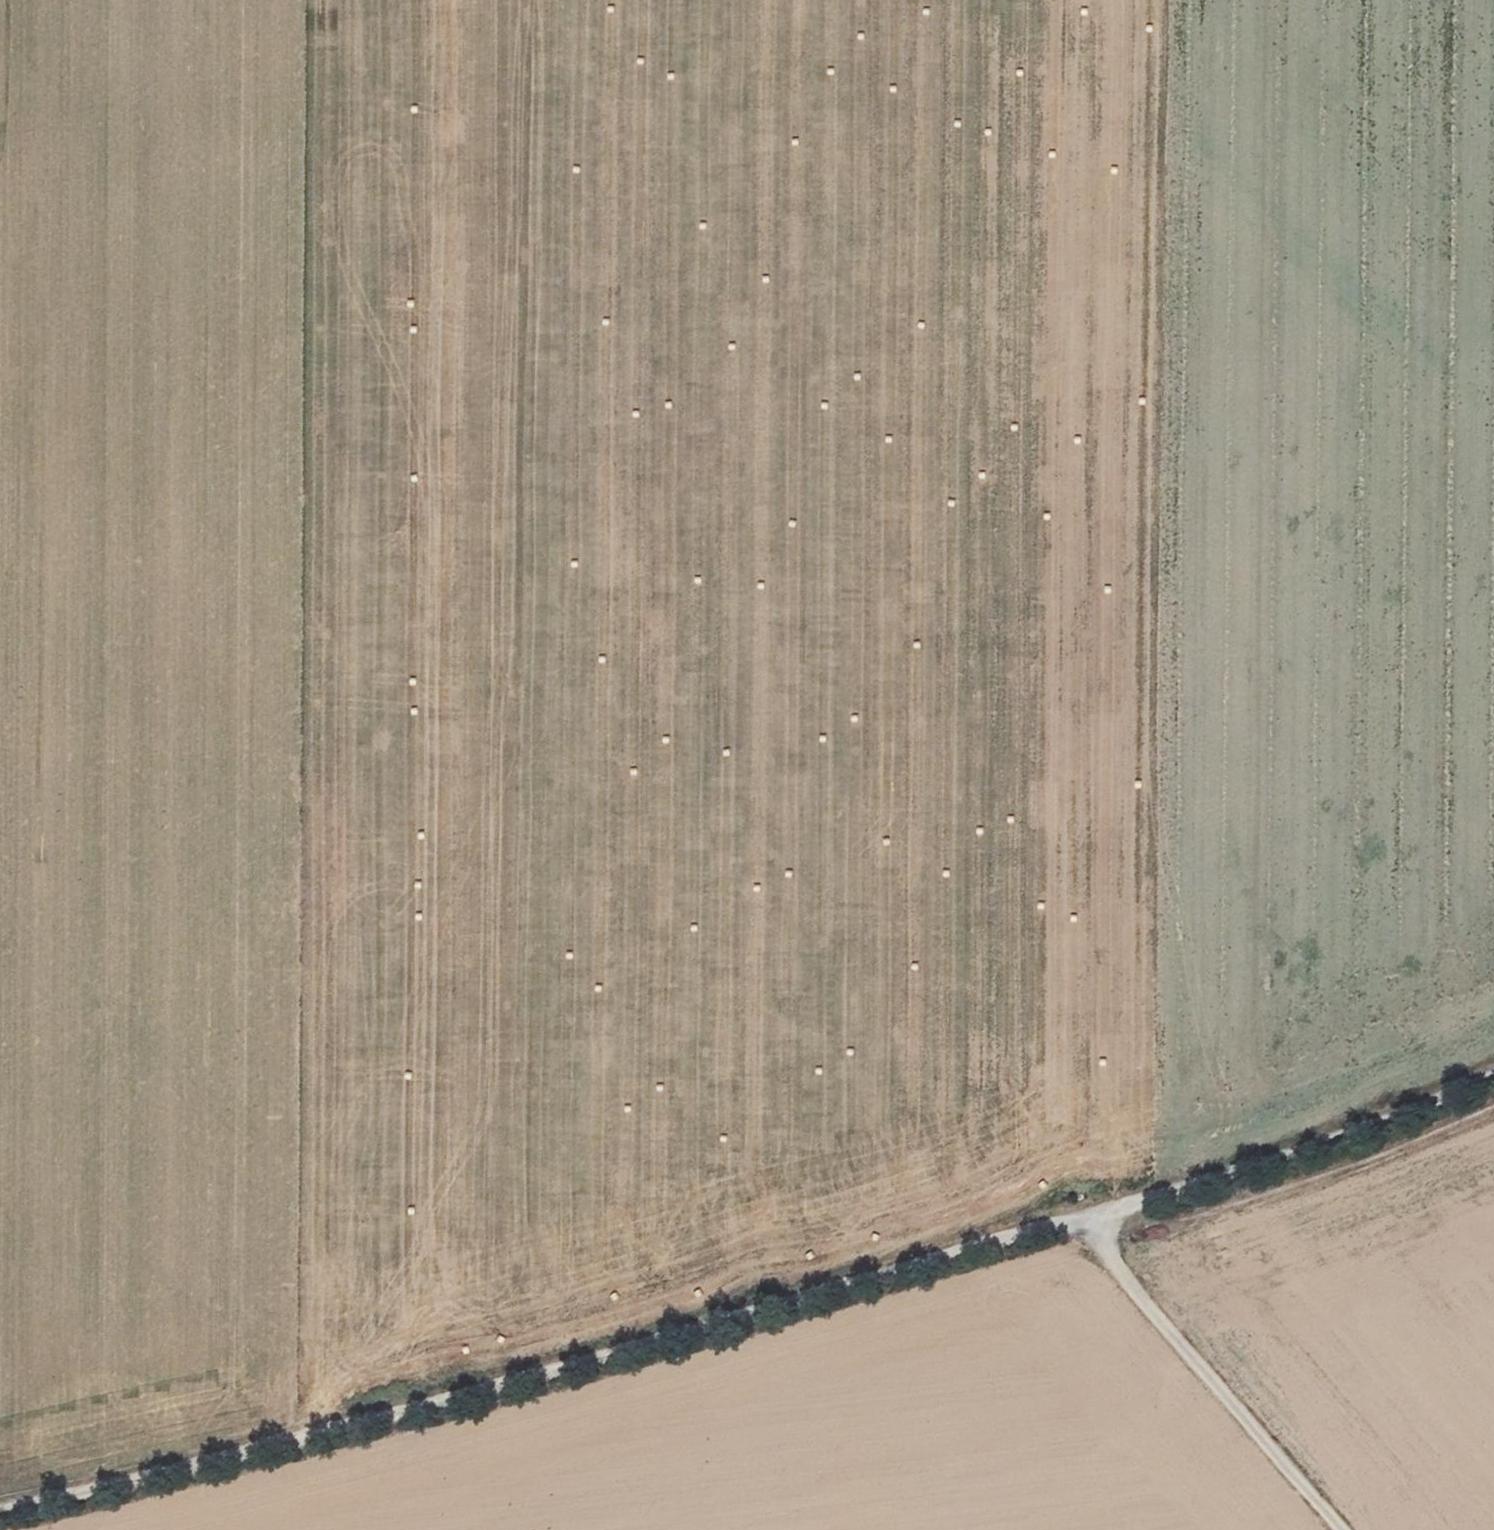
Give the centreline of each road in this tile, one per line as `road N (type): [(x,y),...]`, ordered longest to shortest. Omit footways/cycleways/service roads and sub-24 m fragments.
road 1 (track): [(0,1509),(466,1393),(1088,1216),(1302,1150),(1493,1076)]
road 2 (track): [(1088,1216),(1117,1264),(1343,1529)]

